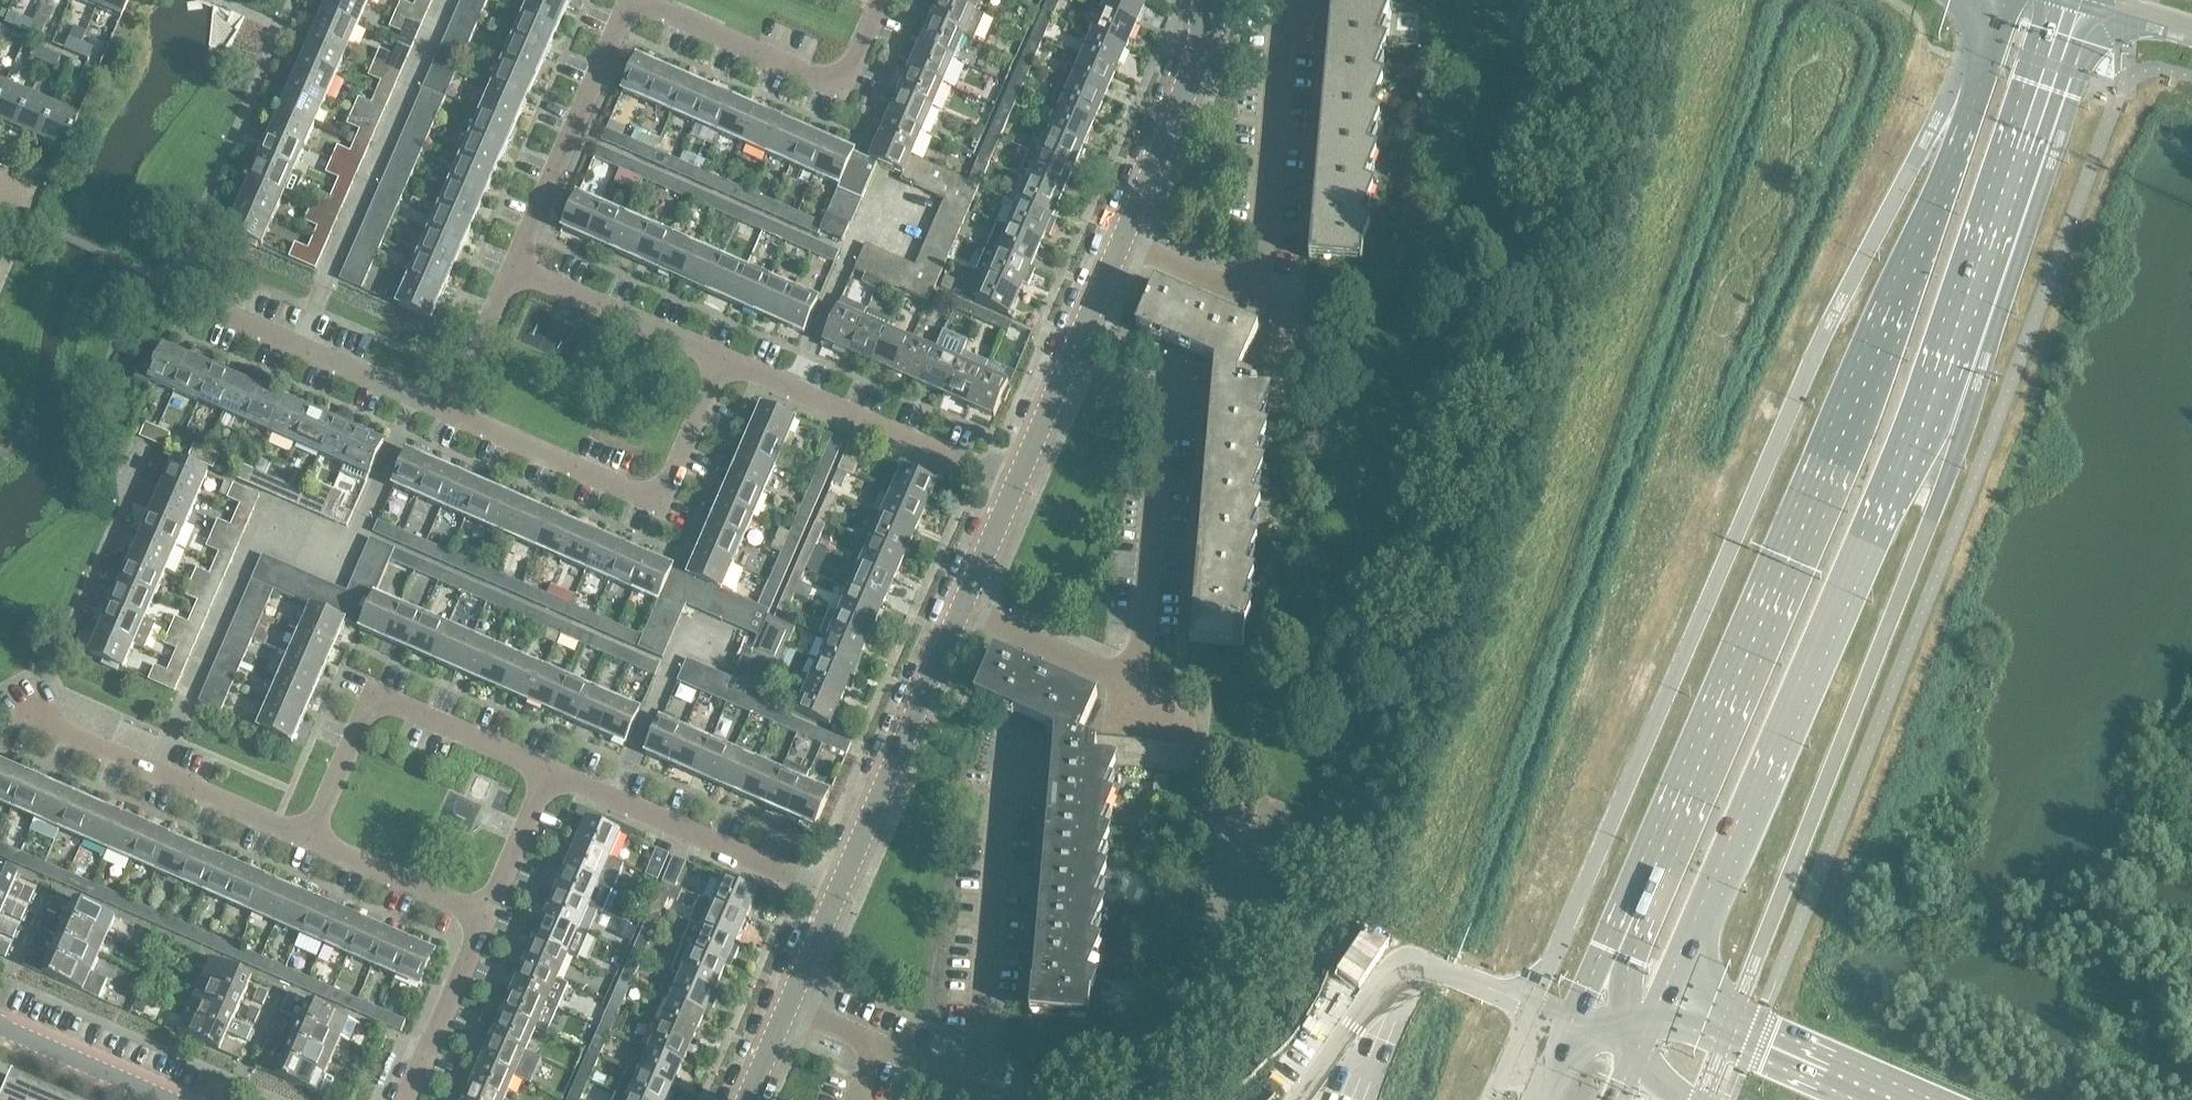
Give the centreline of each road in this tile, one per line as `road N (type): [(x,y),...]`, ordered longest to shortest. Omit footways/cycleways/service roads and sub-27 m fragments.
road 1 (secondary): [(2011,0),(1925,230),(1570,1020)]
road 2 (secondary): [(1668,1000),(1954,335),(2068,0)]
road 3 (residential): [(519,267),(634,0),(844,91),(884,0)]
road 4 (residential): [(1207,0),(1207,27),(1012,479)]
road 5 (residential): [(1012,479),(834,890)]
road 6 (unclassified): [(723,355),(658,503),(454,414)]
road 7 (unclassified): [(310,837),(374,691),(554,769)]
road 8 (unclassified): [(310,837),(0,699)]
road 9 (unclassified): [(454,414),(155,283)]
road 10 (unclassified): [(1012,479),(723,355)]
road 11 (unclassified): [(554,769),(834,890)]
road 12 (motorway): [(1897,1099),(1668,1000)]
road 13 (residential): [(834,890),(743,1099)]
road 14 (unclassified): [(723,355),(519,267)]
road 15 (unclassified): [(407,1099),(488,917)]
road 16 (unclassified): [(488,917),(310,837)]
road 17 (residential): [(171,1099),(0,1025)]
road 18 (unclassified): [(488,917),(554,769)]
road 19 (residential): [(454,414),(519,267)]

